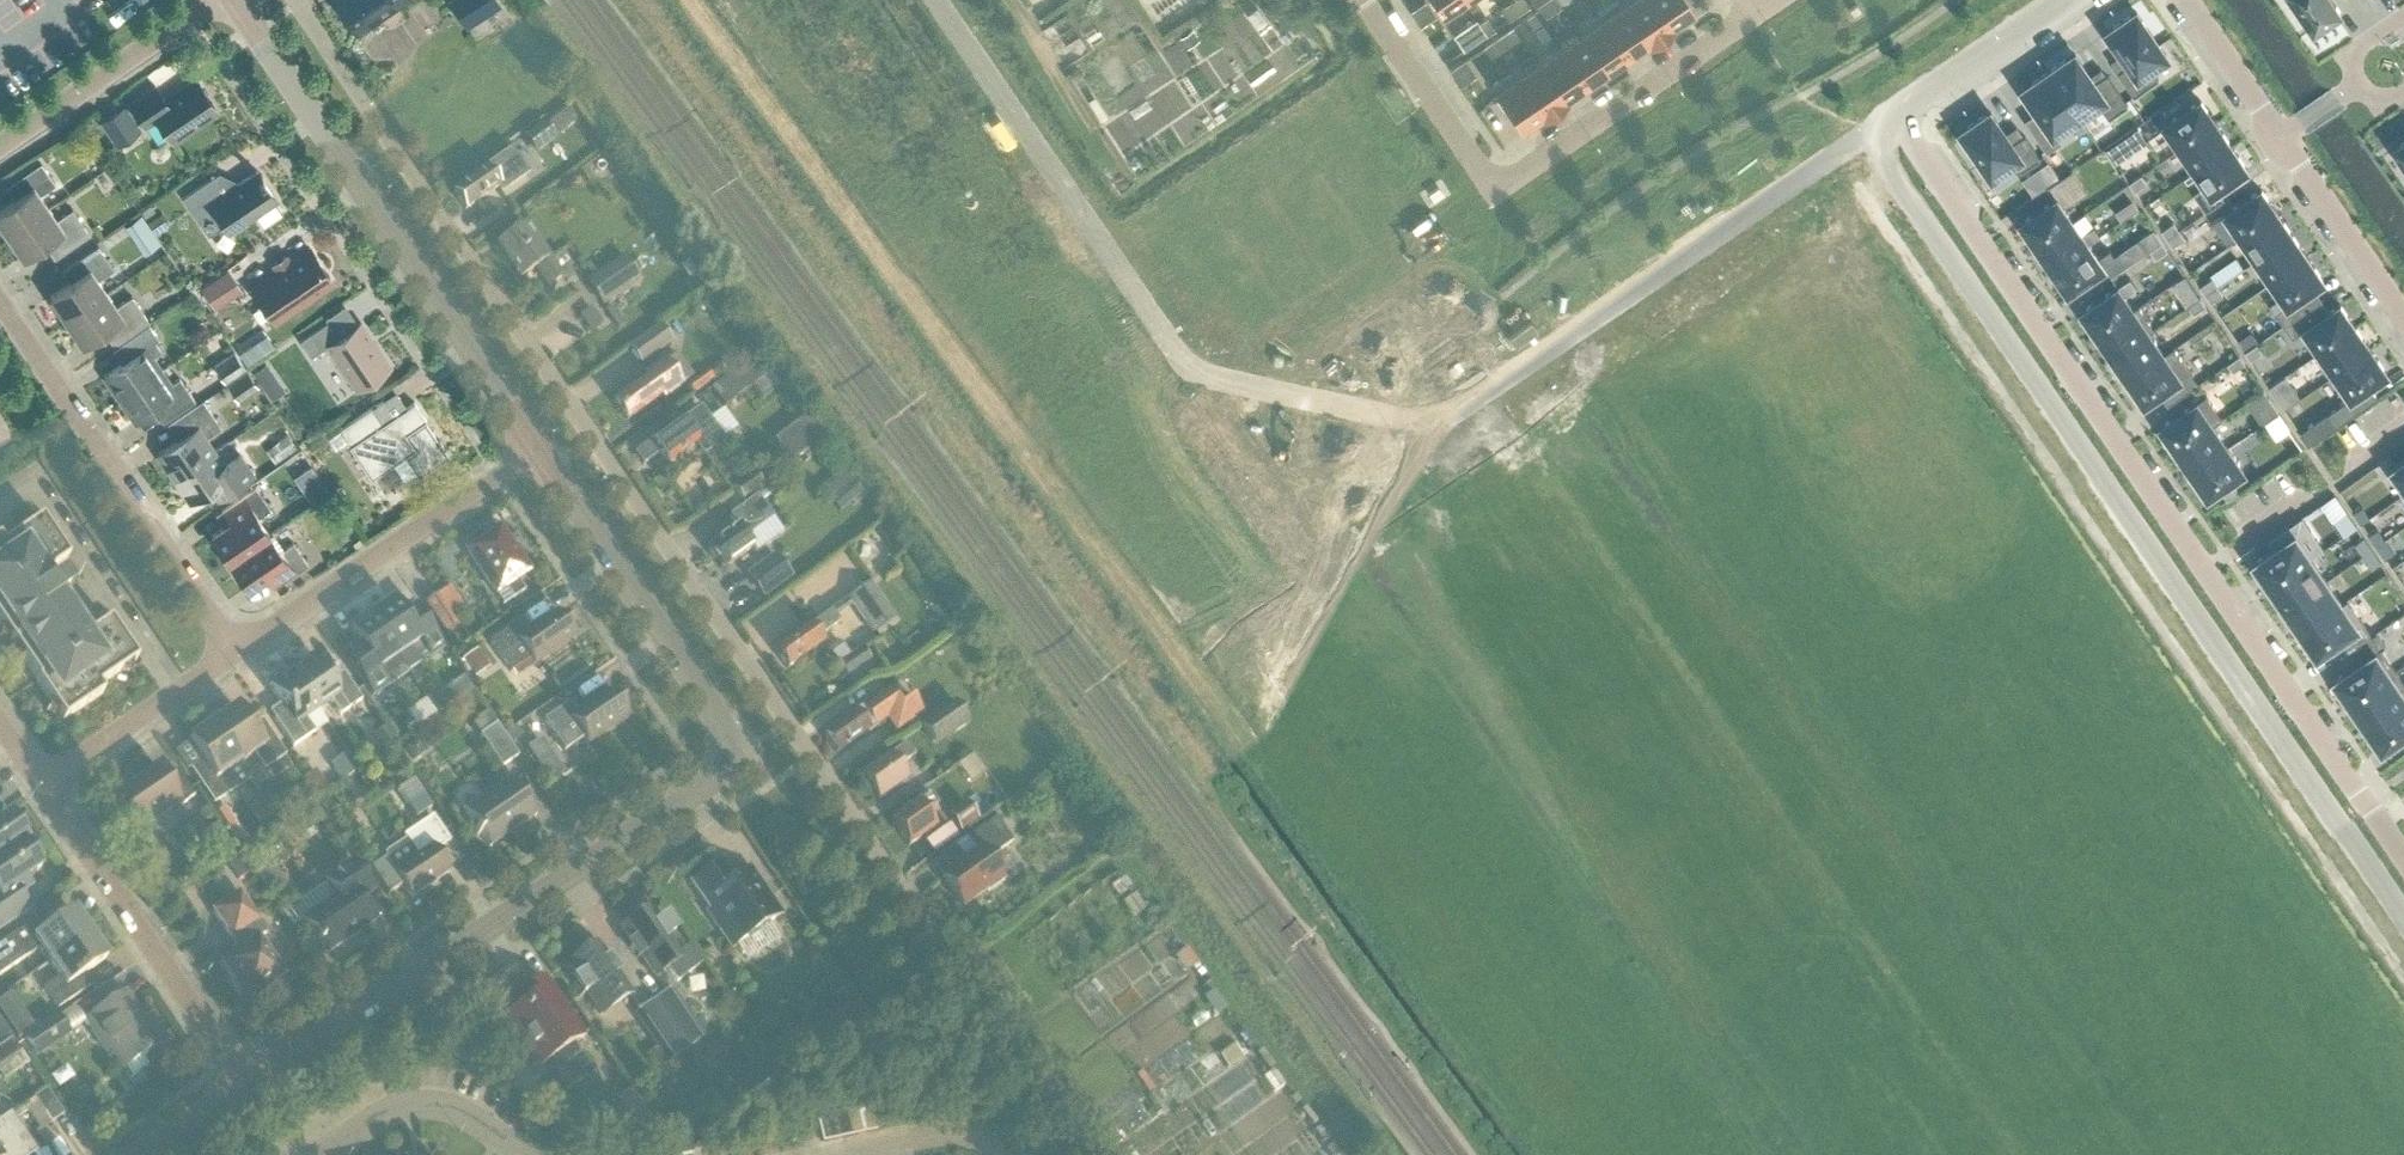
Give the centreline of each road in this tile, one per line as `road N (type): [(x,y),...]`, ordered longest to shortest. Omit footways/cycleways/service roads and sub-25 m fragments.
road 1 (residential): [(940,940),(295,0)]
road 2 (secondary): [(247,1085),(747,758),(539,448)]
road 3 (residential): [(1611,1154),(1304,699),(1445,416)]
road 4 (residential): [(937,0),(1176,358),(1205,376),(1292,401),(1402,422),(1445,416)]
road 5 (residential): [(1859,967),(1473,404)]
road 6 (residential): [(2285,682),(1905,122)]
road 7 (residential): [(1760,11),(1498,190),(1366,0)]
road 8 (residential): [(1473,404),(1905,122)]
road 9 (residential): [(1859,967),(2285,682)]
road 10 (secondary): [(539,448),(270,51)]
road 11 (residential): [(239,649),(0,302)]
road 12 (residential): [(247,1085),(43,783)]
road 13 (residential): [(239,649),(539,448)]
road 14 (residential): [(0,144),(212,0)]
road 15 (residential): [(1678,1154),(1891,1014)]
road 16 (residential): [(528,1154),(468,1112),(427,1103),(387,1111),(317,1154)]
road 17 (residential): [(43,783),(239,649)]
road 18 (residential): [(2271,141),(2403,333)]
road 19 (residential): [(1905,122),(2082,0)]
road 20 (residential): [(2403,857),(2285,682)]
road 21 (residential): [(1988,1154),(1891,1014)]
road 22 (residential): [(2179,0),(2271,141)]
road 23 (residential): [(995,1154),(978,1139),(946,1133),(841,1154)]
road 24 (secondary): [(139,1154),(247,1085)]

